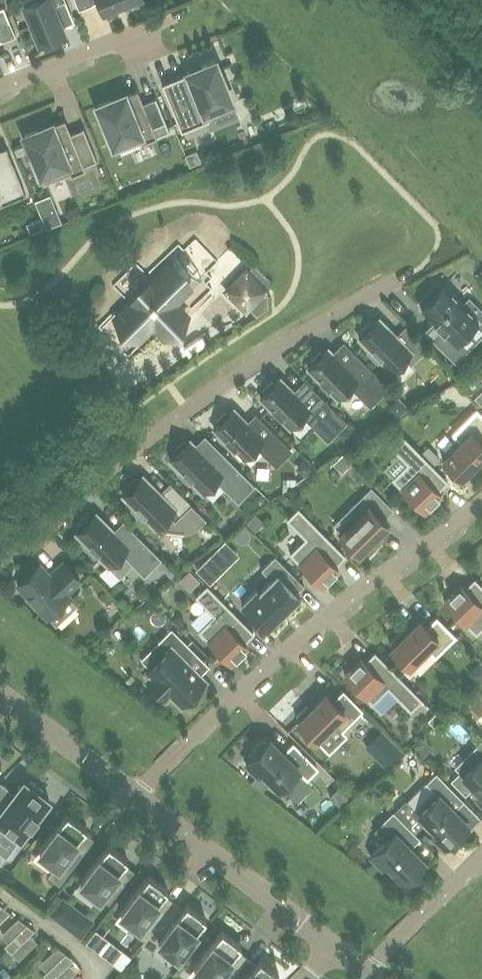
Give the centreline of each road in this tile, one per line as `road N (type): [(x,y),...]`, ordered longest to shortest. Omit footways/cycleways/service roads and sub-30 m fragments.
road 1 (residential): [(0,568),(89,482),(194,405),(412,278)]
road 2 (residential): [(137,792),(321,628),(481,507)]
road 3 (residential): [(343,947),(137,792)]
road 4 (residential): [(173,21),(0,91)]
road 5 (residential): [(137,792),(0,690)]
road 6 (residential): [(370,967),(481,857)]

